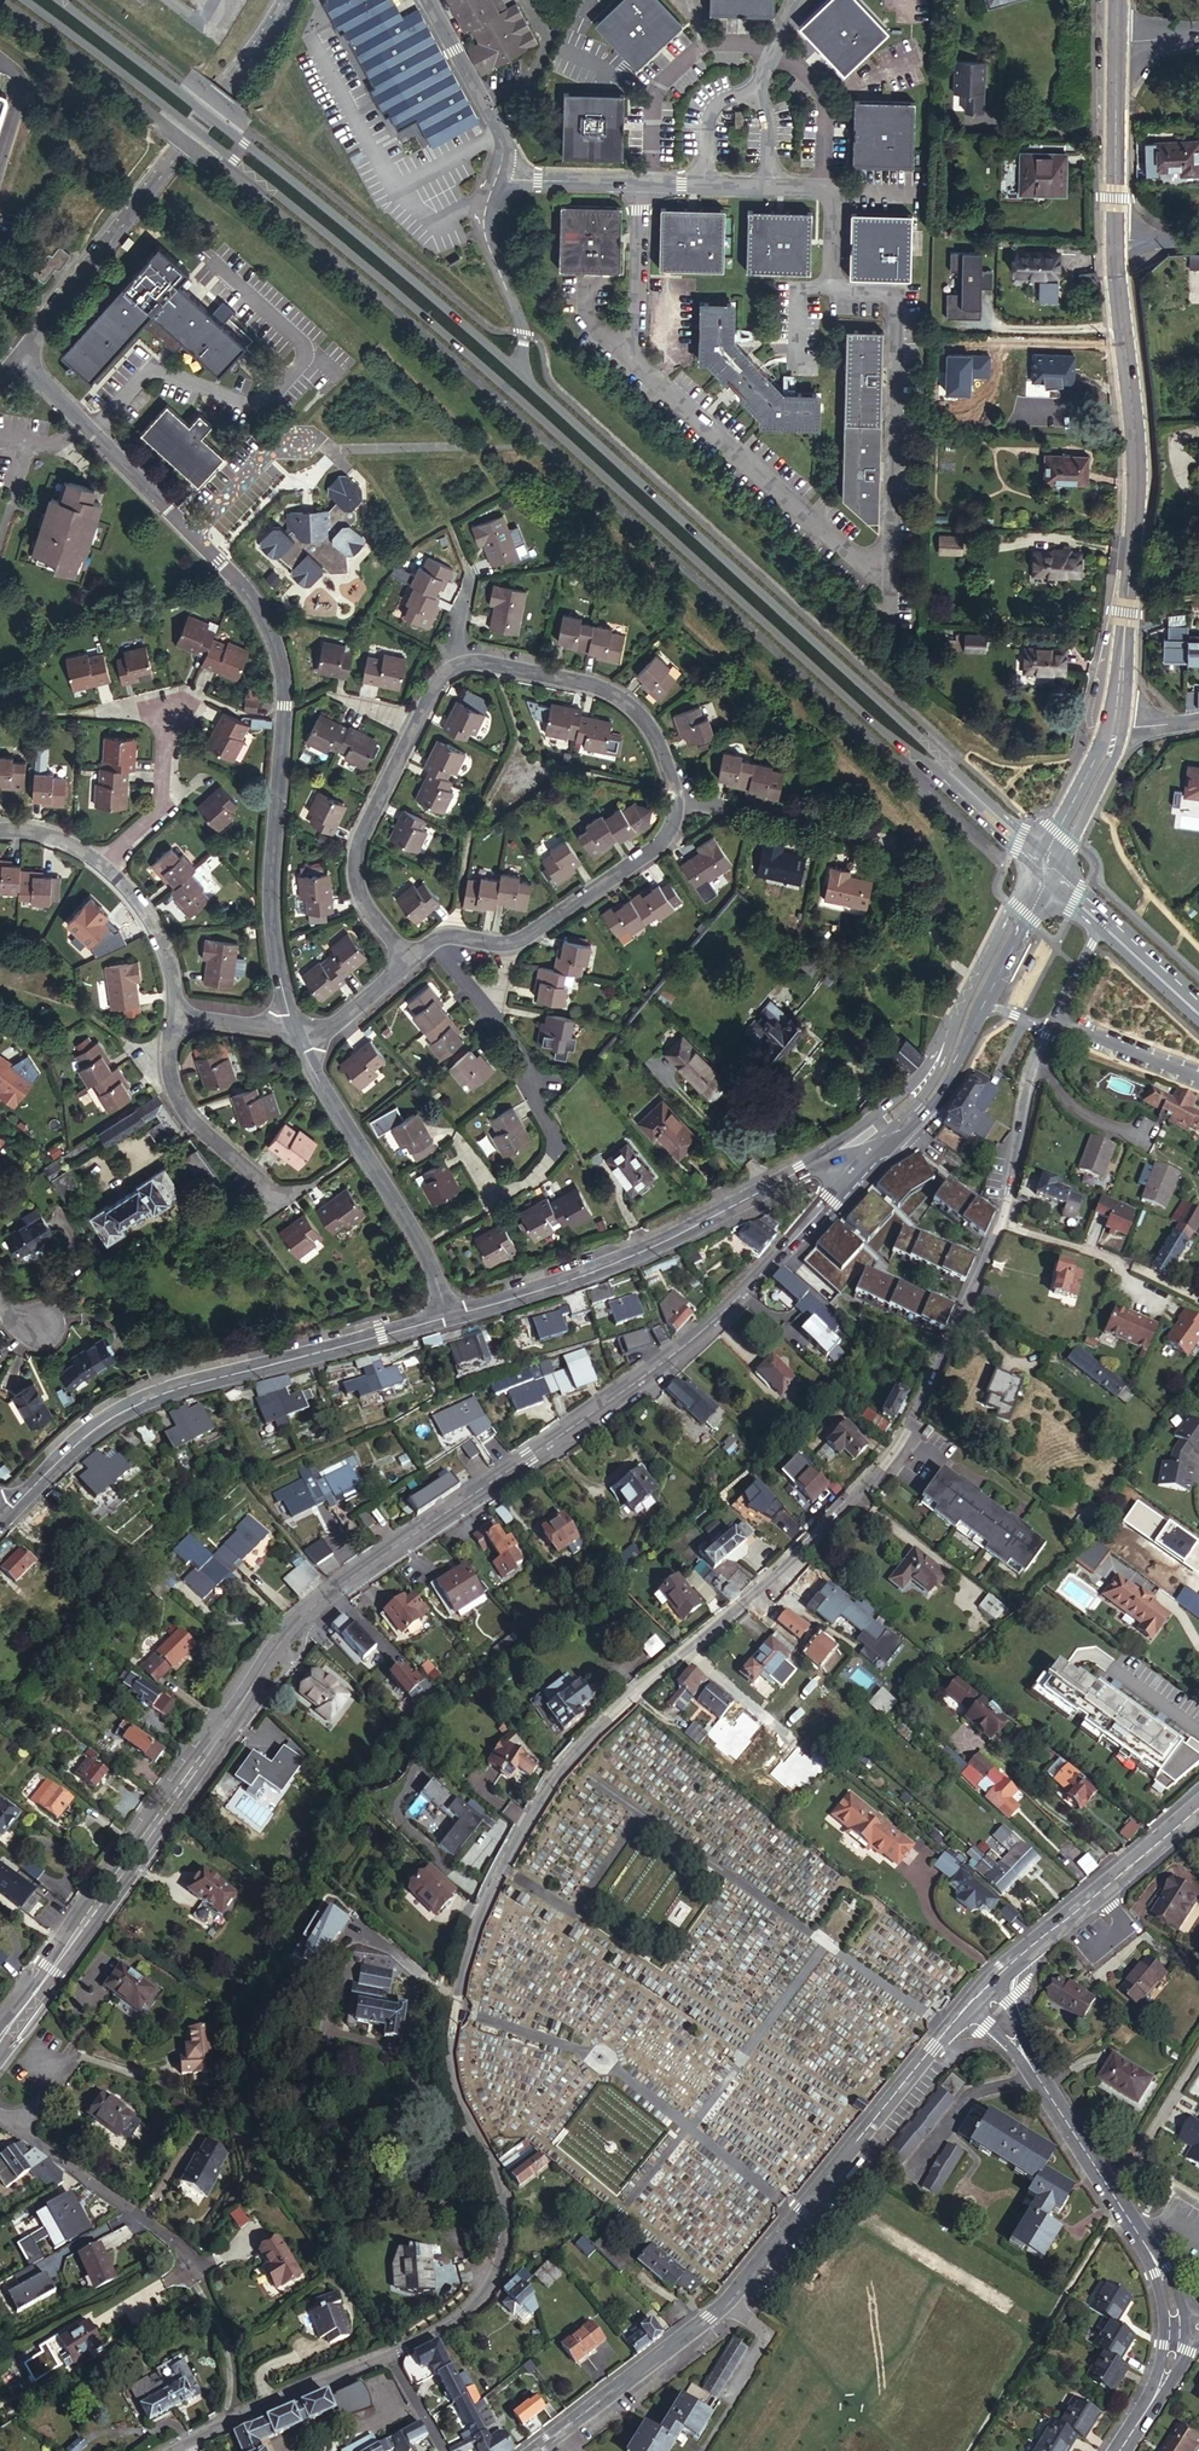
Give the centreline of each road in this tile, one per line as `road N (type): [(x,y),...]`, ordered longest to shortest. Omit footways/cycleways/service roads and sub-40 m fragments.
road 1 (residential): [(1035,1053),(1002,1224),(913,1419),(884,1462),(778,1570),(584,1743),(545,1790),(502,1868),(461,1982),(449,2051),(460,2101),(503,2204),(507,2237),(495,2282),(464,2315),(402,2348),(186,2442)]
road 2 (tertiary): [(838,1180),(840,1189),(802,1231),(693,1338),(324,1597),(286,1634),(1,2035)]
road 3 (secondary): [(28,0),(370,267),(927,770),(940,767)]
road 4 (residential): [(294,1031),(266,903),(284,707),(260,610),(17,357)]
road 5 (tertiary): [(983,1991),(728,2300),(534,2450)]
road 6 (secondary): [(524,378),(388,258),(61,0)]
road 7 (secondary): [(940,767),(916,733),(524,378)]
road 8 (tertiary): [(3,1520),(77,1443),(131,1405),(447,1316)]
road 9 (tertiary): [(1116,238),(1139,488),(1118,723)]
road 10 (residential): [(288,0),(17,357)]
road 11 (tertiary): [(447,1316),(548,1288),(683,1234),(810,1165)]
road 12 (residential): [(447,1316),(423,1257),(294,1031)]
road 13 (residential): [(491,1023),(527,1069),(527,1088),(558,1147),(520,1191),(501,1200),(460,1140)]
road 14 (residential): [(674,799),(647,726),(612,693),(477,662),(457,665)]
road 15 (residential): [(418,723),(358,837),(356,865),(361,902),(406,962)]
road 16 (residential): [(0,2116),(163,2230),(194,2278)]
road 17 (residential): [(983,1991),(1112,2193)]
road 18 (tertiary): [(1118,0),(1116,238)]
road 19 (residential): [(175,1012),(166,1069),(182,1115),(277,1200)]
road 20 (residential): [(649,184),(652,104),(666,78),(702,48),(774,49)]
road 21 (residential): [(510,944),(655,848),(672,821),(674,799)]
road 22 (tertiary): [(1020,917),(1009,915),(990,948),(916,1093)]
road 23 (unclassified): [(524,378),(523,336),(483,224),(496,179)]
road 24 (unclassified): [(427,0),(498,133),(496,179)]
road 25 (residential): [(674,799),(850,830)]
road 26 (residential): [(102,864),(162,803),(170,711)]
road 27 (residential): [(102,864),(165,942),(175,1012)]
road 28 (residential): [(1112,2193),(1198,2052)]
road 29 (residential): [(774,49),(813,83),(824,110),(823,189)]
road 30 (residential): [(1112,2193),(1161,2270),(1173,2333)]
road 31 (tertiary): [(1100,1892),(983,1991)]
road 32 (unclassified): [(496,179),(649,184)]
road 33 (secondary): [(940,767),(1048,865)]
road 34 (residential): [(1035,1053),(1075,1108),(1143,1134)]
road 35 (residential): [(294,1031),(326,1029),(406,962)]
road 36 (residential): [(1173,2333),(1162,2378),(1116,2450)]
road 37 (tertiary): [(1198,1808),(1100,1892)]
road 38 (secondary): [(1198,1006),(1106,919)]
road 39 (unclassified): [(755,90),(714,105),(702,186)]
road 40 (residential): [(175,1012),(294,1031)]

